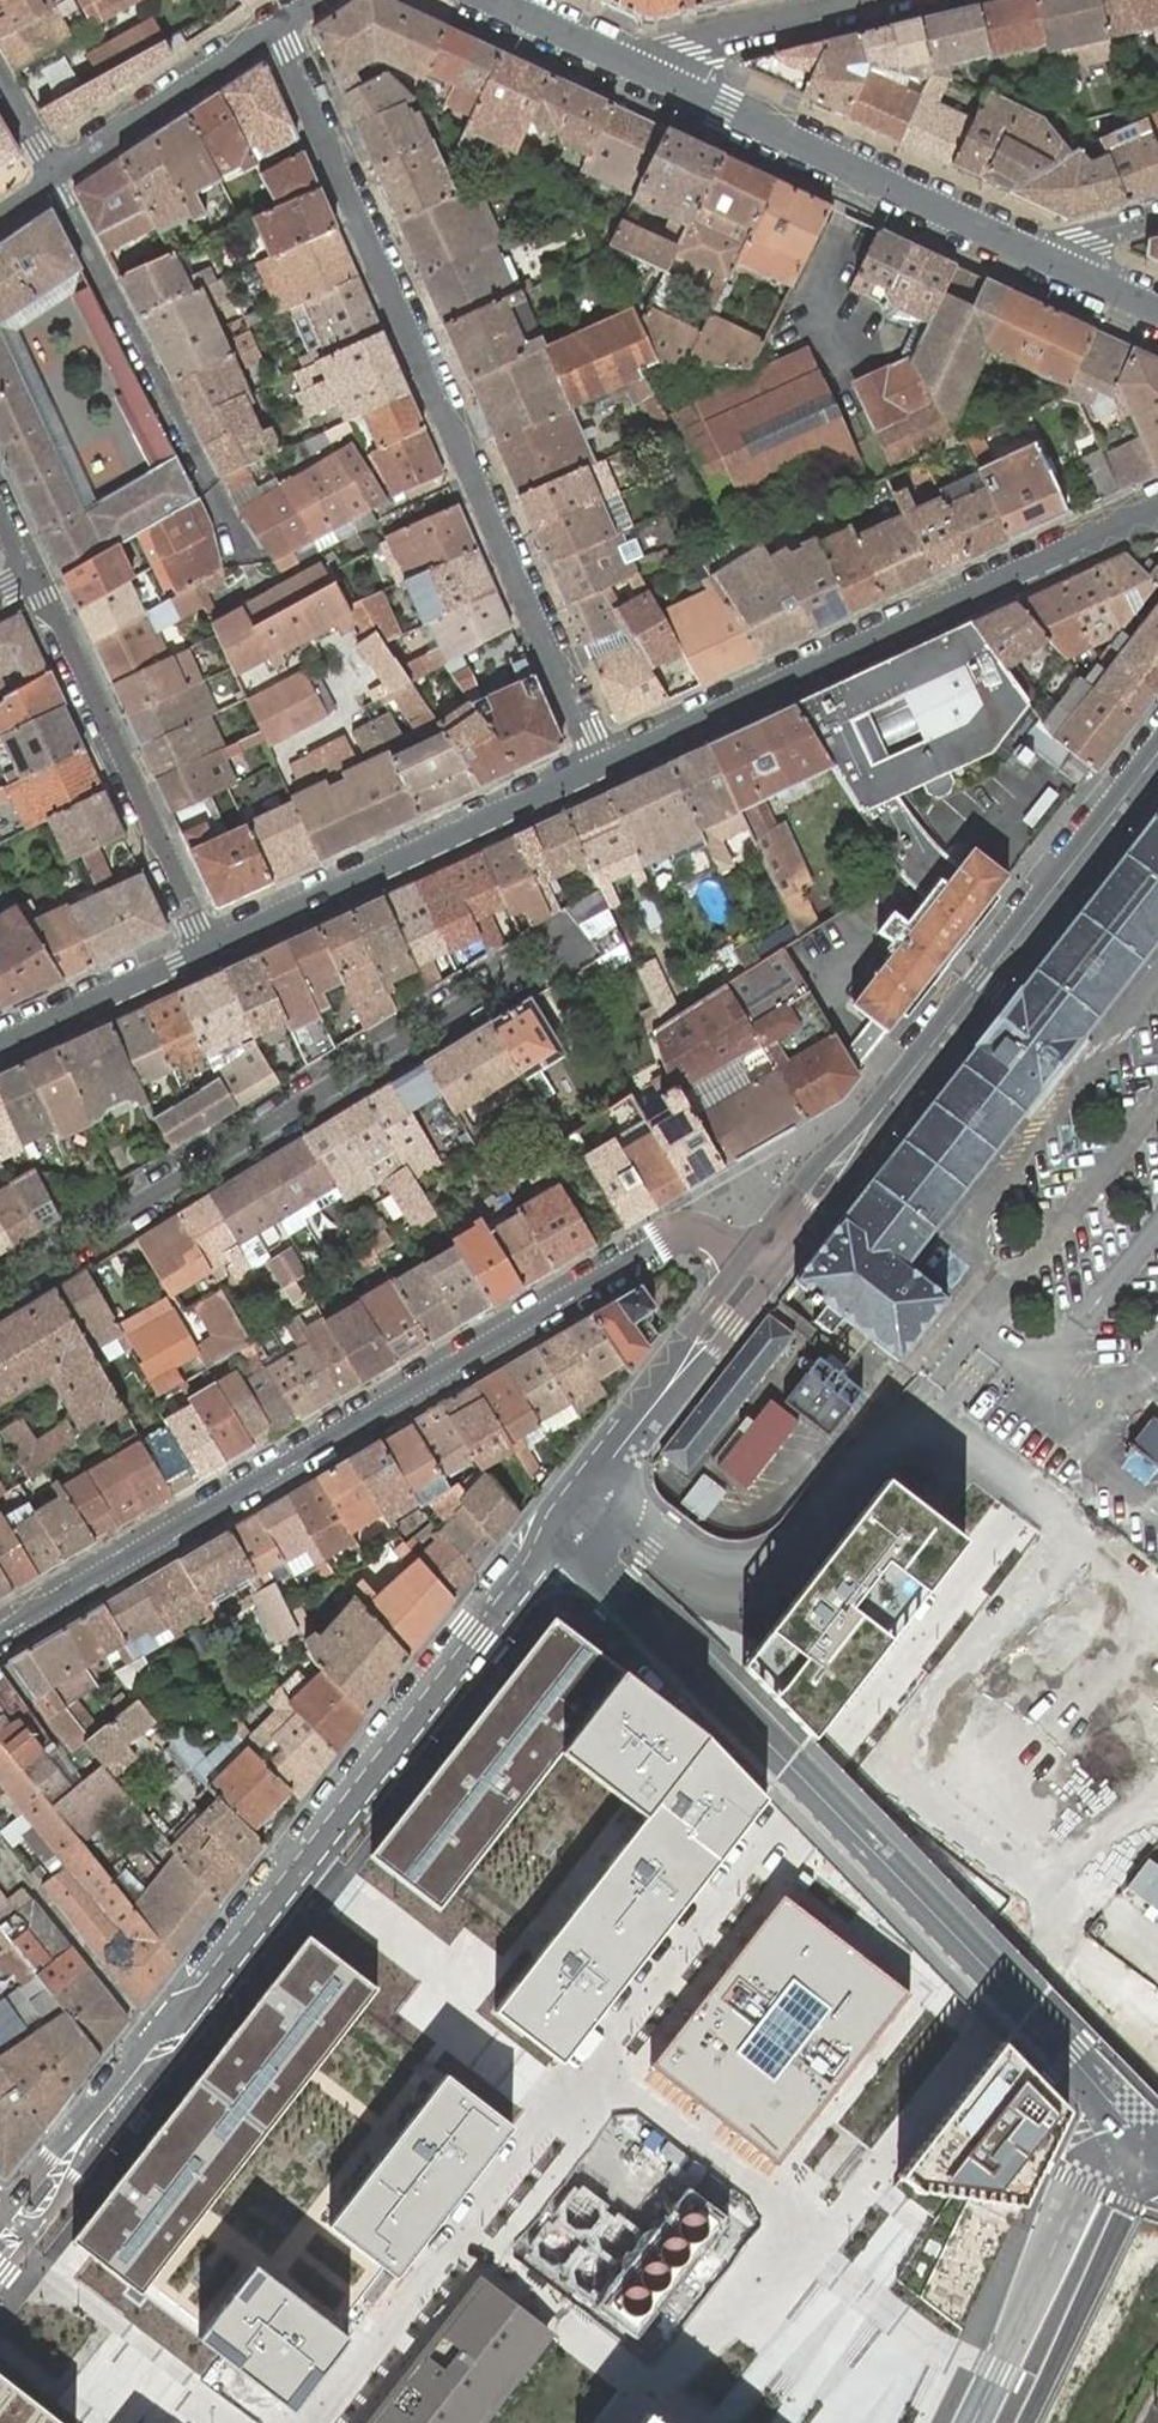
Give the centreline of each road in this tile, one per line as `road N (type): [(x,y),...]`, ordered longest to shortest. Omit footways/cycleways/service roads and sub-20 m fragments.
road 1 (tertiary): [(559,1541),(208,1990),(155,2030),(3,2213)]
road 2 (residential): [(756,1269),(705,1238),(656,1243),(0,1634)]
road 3 (secondary): [(559,1541),(791,1756),(1070,2056),(1157,2164)]
road 4 (residential): [(275,27),(599,767)]
road 5 (residential): [(0,1289),(559,948)]
road 6 (secondary): [(1157,758),(756,1269)]
road 7 (tertiary): [(599,767),(1157,508)]
road 8 (tertiary): [(660,79),(1065,268)]
road 9 (tertiary): [(210,949),(599,767)]
road 10 (residential): [(25,572),(47,598),(210,949)]
road 11 (residential): [(52,175),(237,541)]
road 12 (secondary): [(756,1269),(559,1541)]
road 13 (residential): [(1026,2422),(1129,2205),(1157,2180)]
road 14 (residential): [(52,175),(275,27)]
road 15 (tertiary): [(0,1046),(210,949)]
road 16 (residential): [(859,0),(722,32),(690,47),(660,79)]
road 17 (tertiary): [(492,0),(660,79)]

